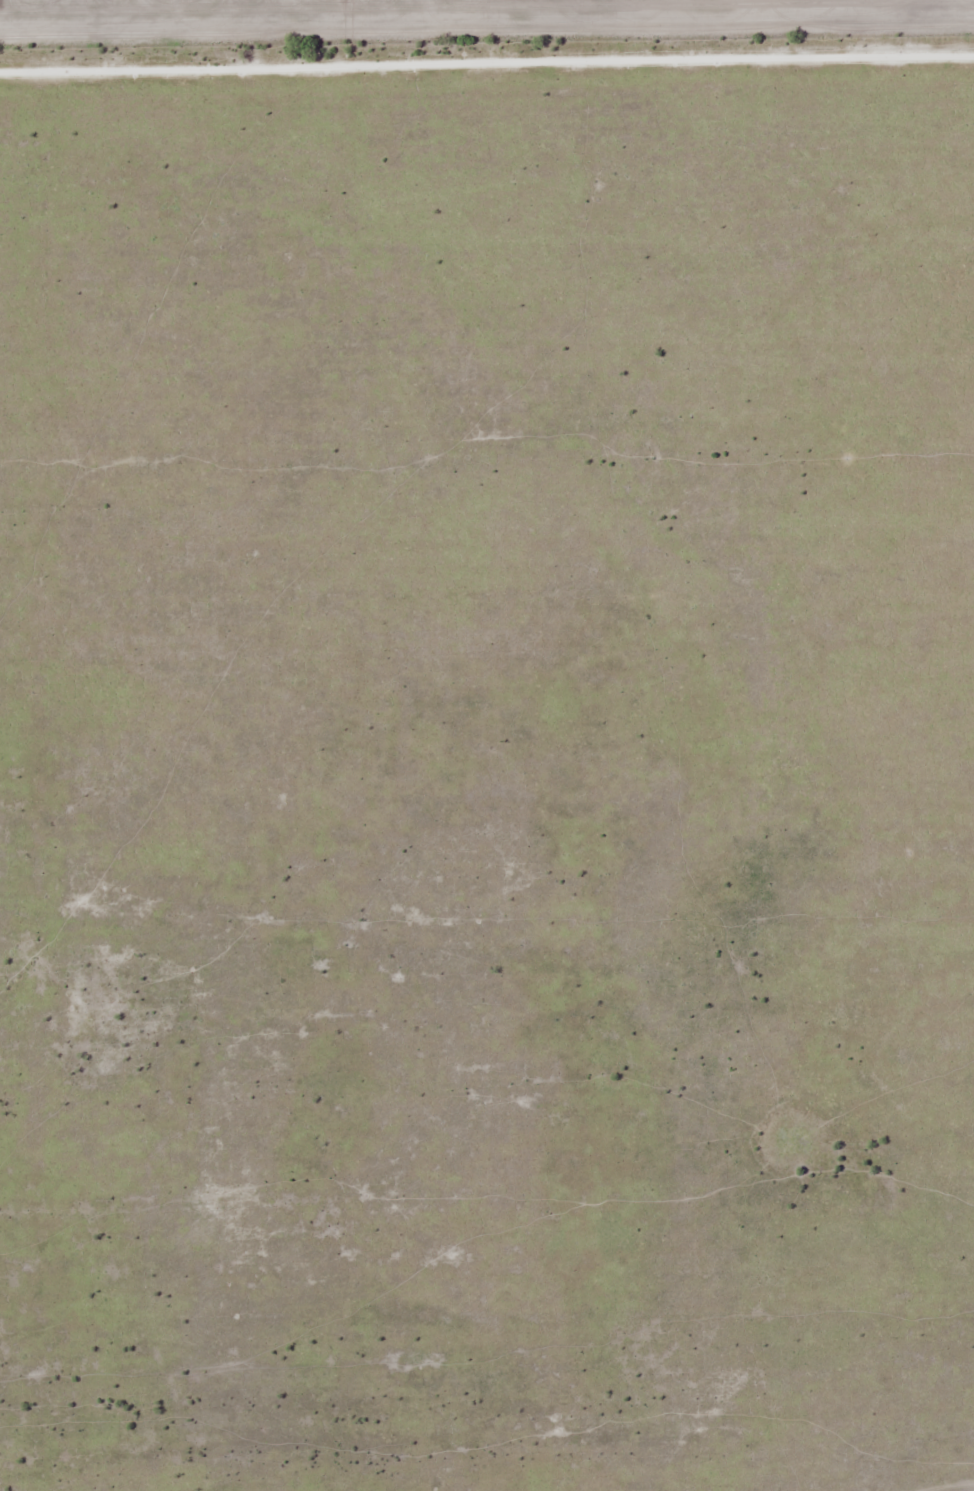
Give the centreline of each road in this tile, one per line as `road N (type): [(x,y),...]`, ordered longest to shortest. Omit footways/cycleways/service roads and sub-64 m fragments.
road 1 (track): [(0,69),(973,67)]

